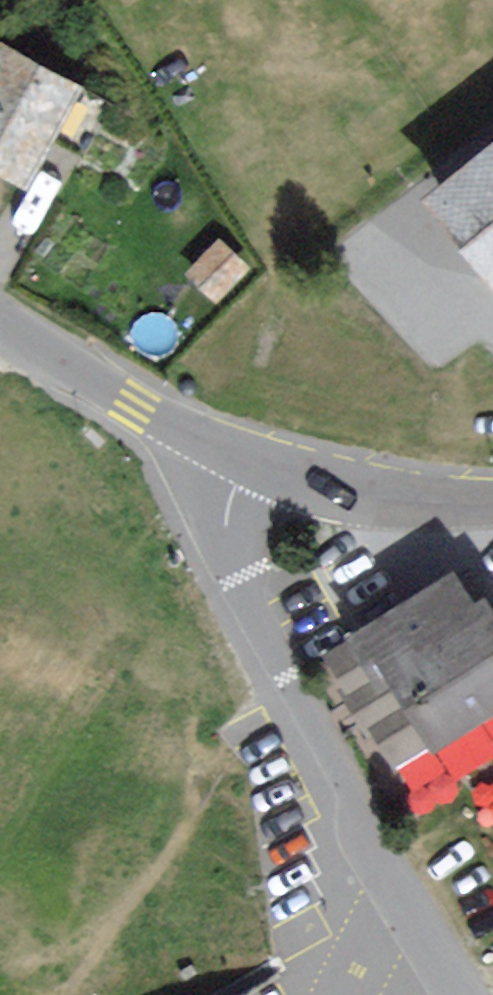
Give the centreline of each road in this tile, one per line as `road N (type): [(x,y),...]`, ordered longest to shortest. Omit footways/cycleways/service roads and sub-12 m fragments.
road 1 (residential): [(243,460),(223,530),(267,661),(459,994)]
road 2 (unclassified): [(243,460),(0,321)]
road 3 (unclassified): [(492,504),(344,494),(243,460)]

